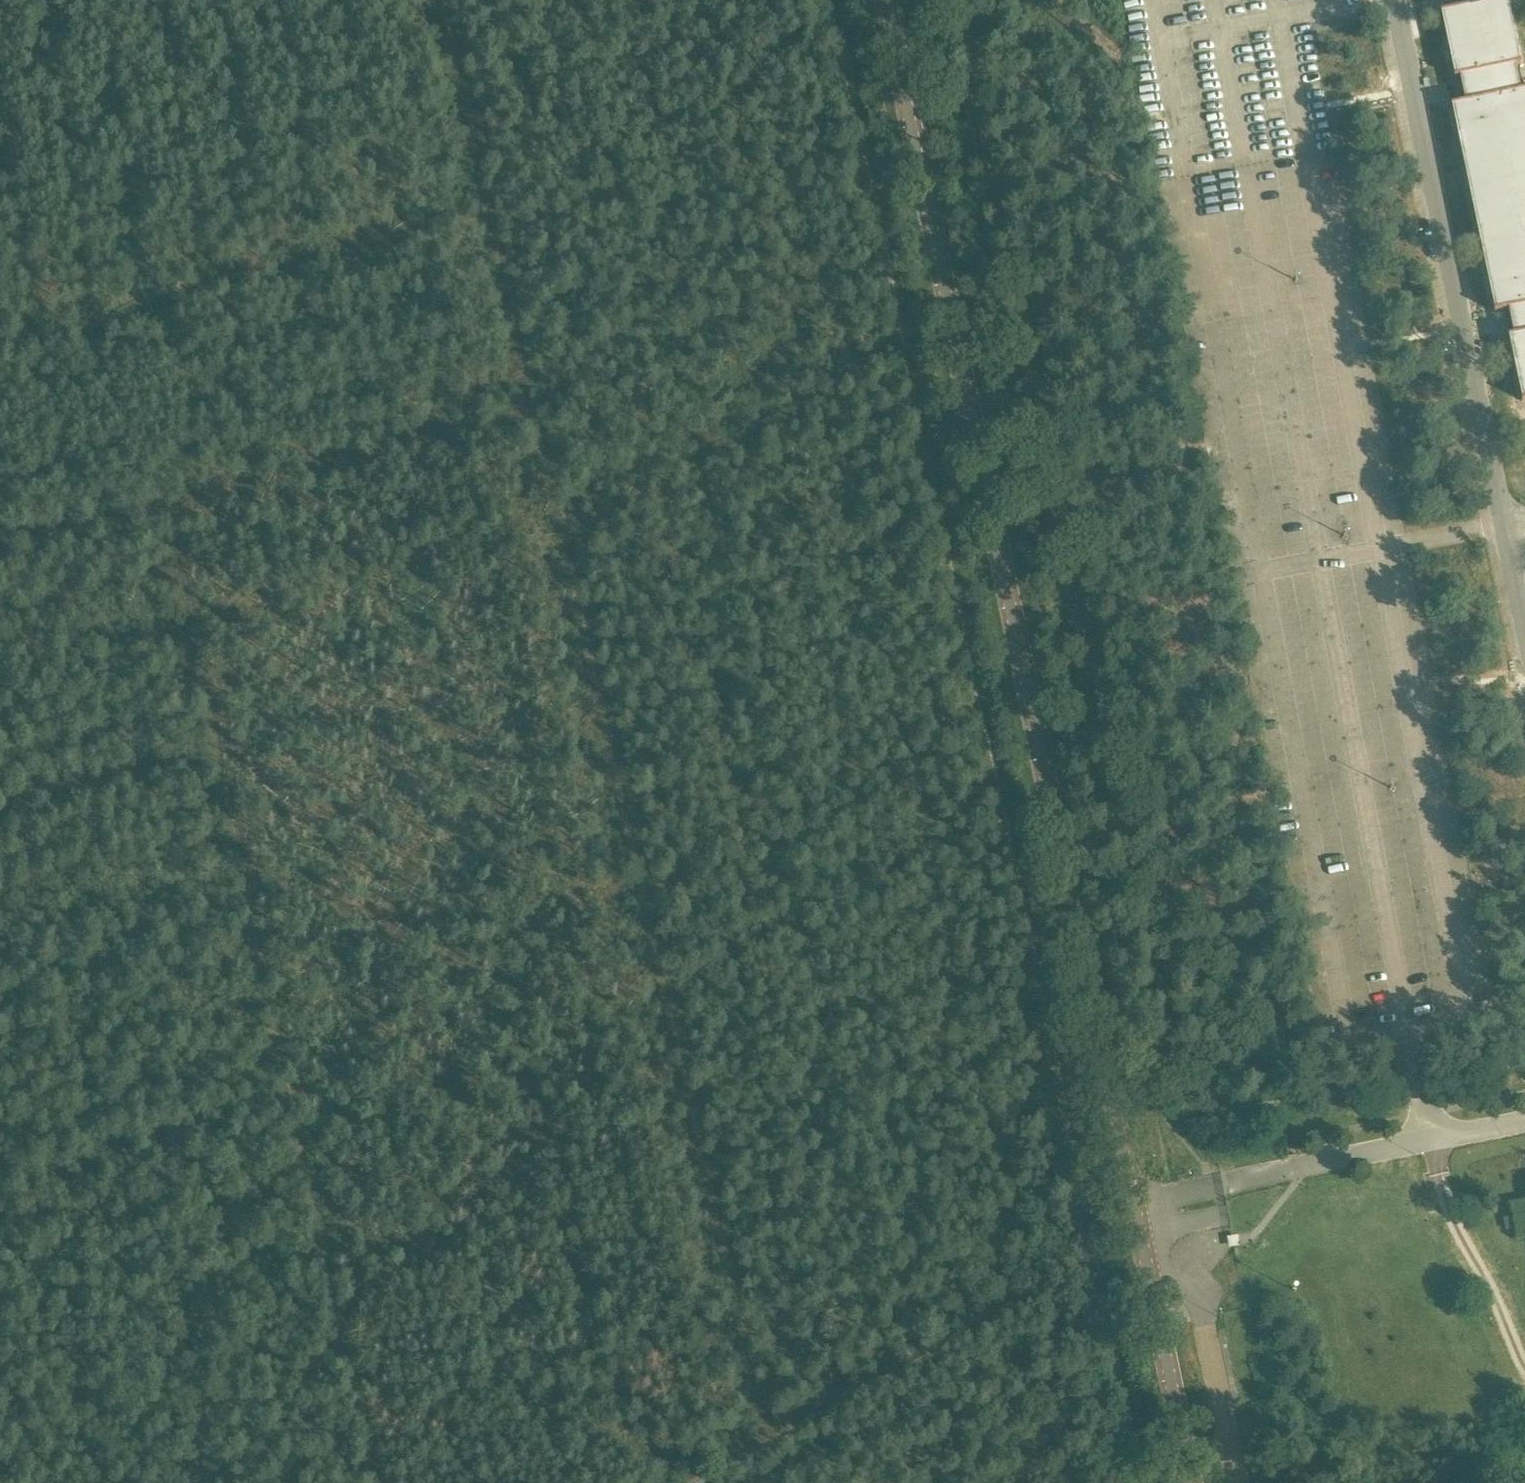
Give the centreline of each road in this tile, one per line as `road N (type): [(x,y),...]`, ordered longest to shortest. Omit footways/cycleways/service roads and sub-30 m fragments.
road 1 (secondary): [(1191,1482),(885,0)]
road 2 (track): [(690,1482),(927,1358),(1146,1260)]

